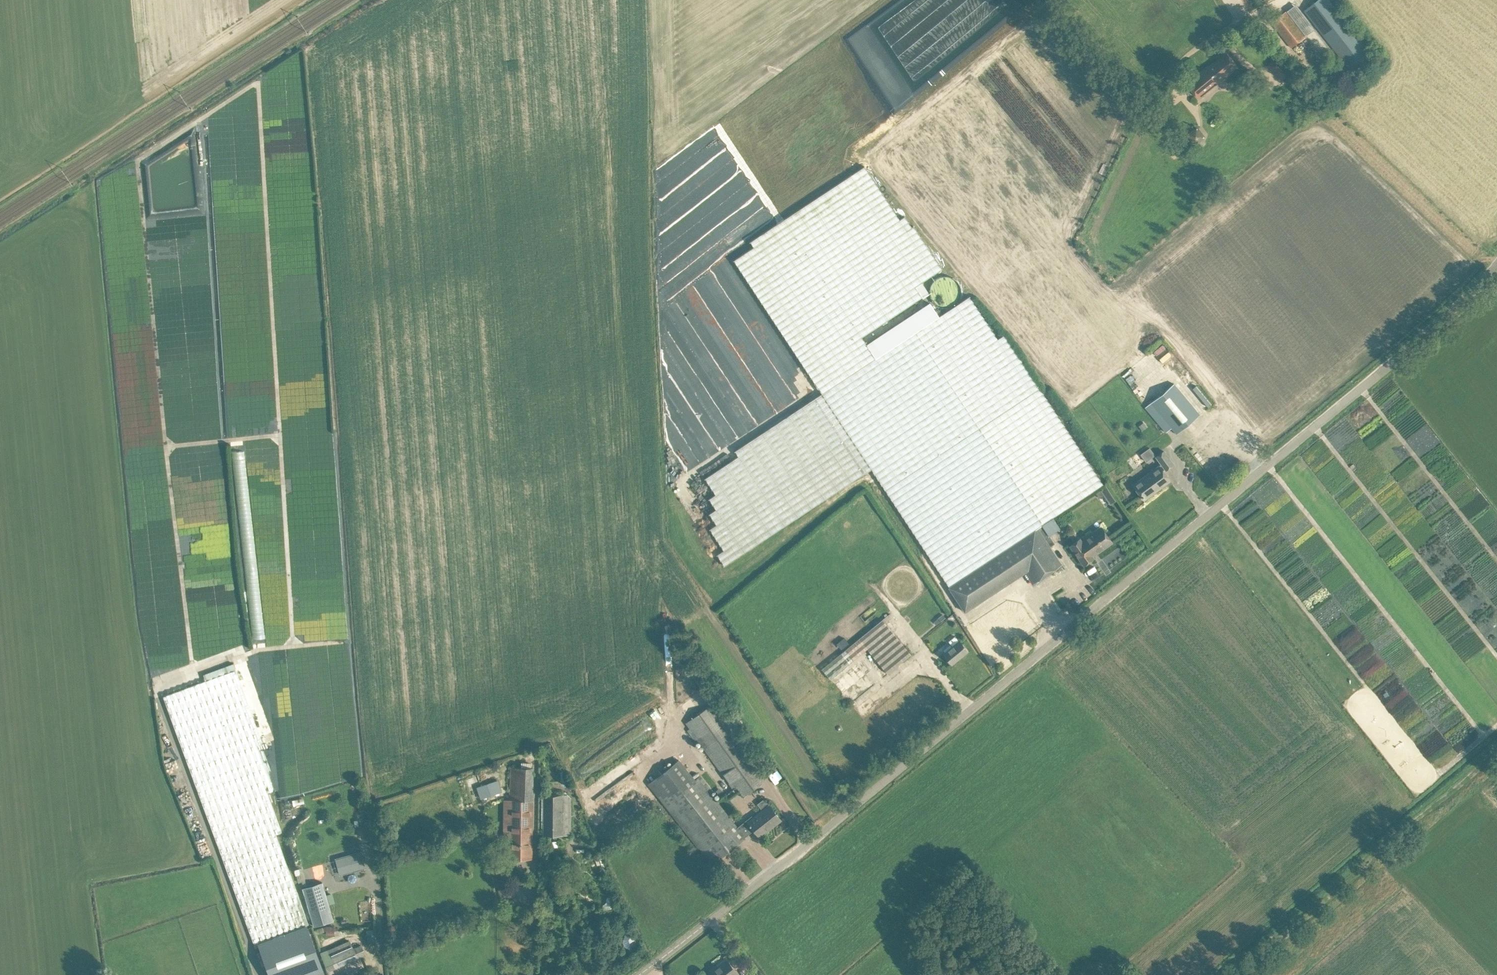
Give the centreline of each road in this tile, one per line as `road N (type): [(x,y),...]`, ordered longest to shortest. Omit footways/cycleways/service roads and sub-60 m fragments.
road 1 (unclassified): [(638,974),(1312,429),(1496,265)]
road 2 (track): [(1237,974),(1496,752)]

